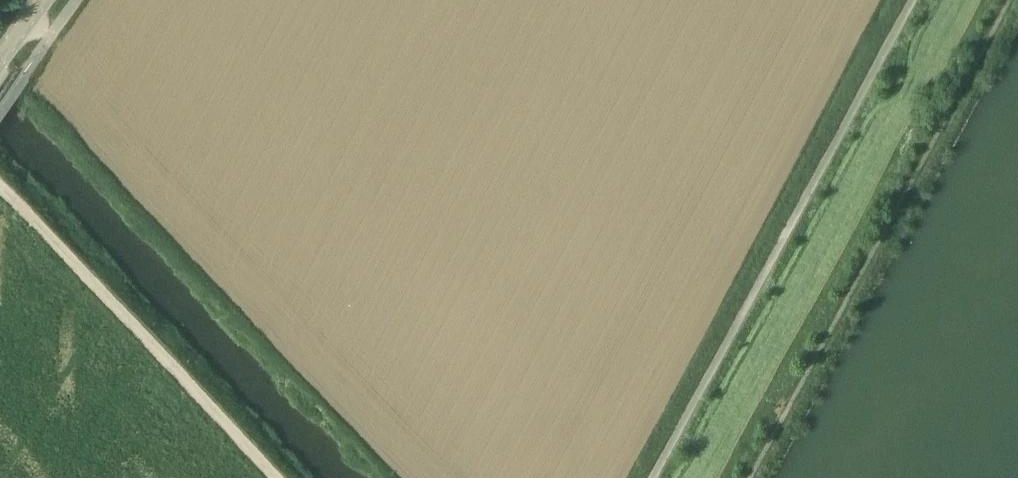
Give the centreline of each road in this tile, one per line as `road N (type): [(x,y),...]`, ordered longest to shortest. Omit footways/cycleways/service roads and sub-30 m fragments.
road 1 (unclassified): [(655,477),(915,0)]
road 2 (track): [(280,477),(0,186)]

